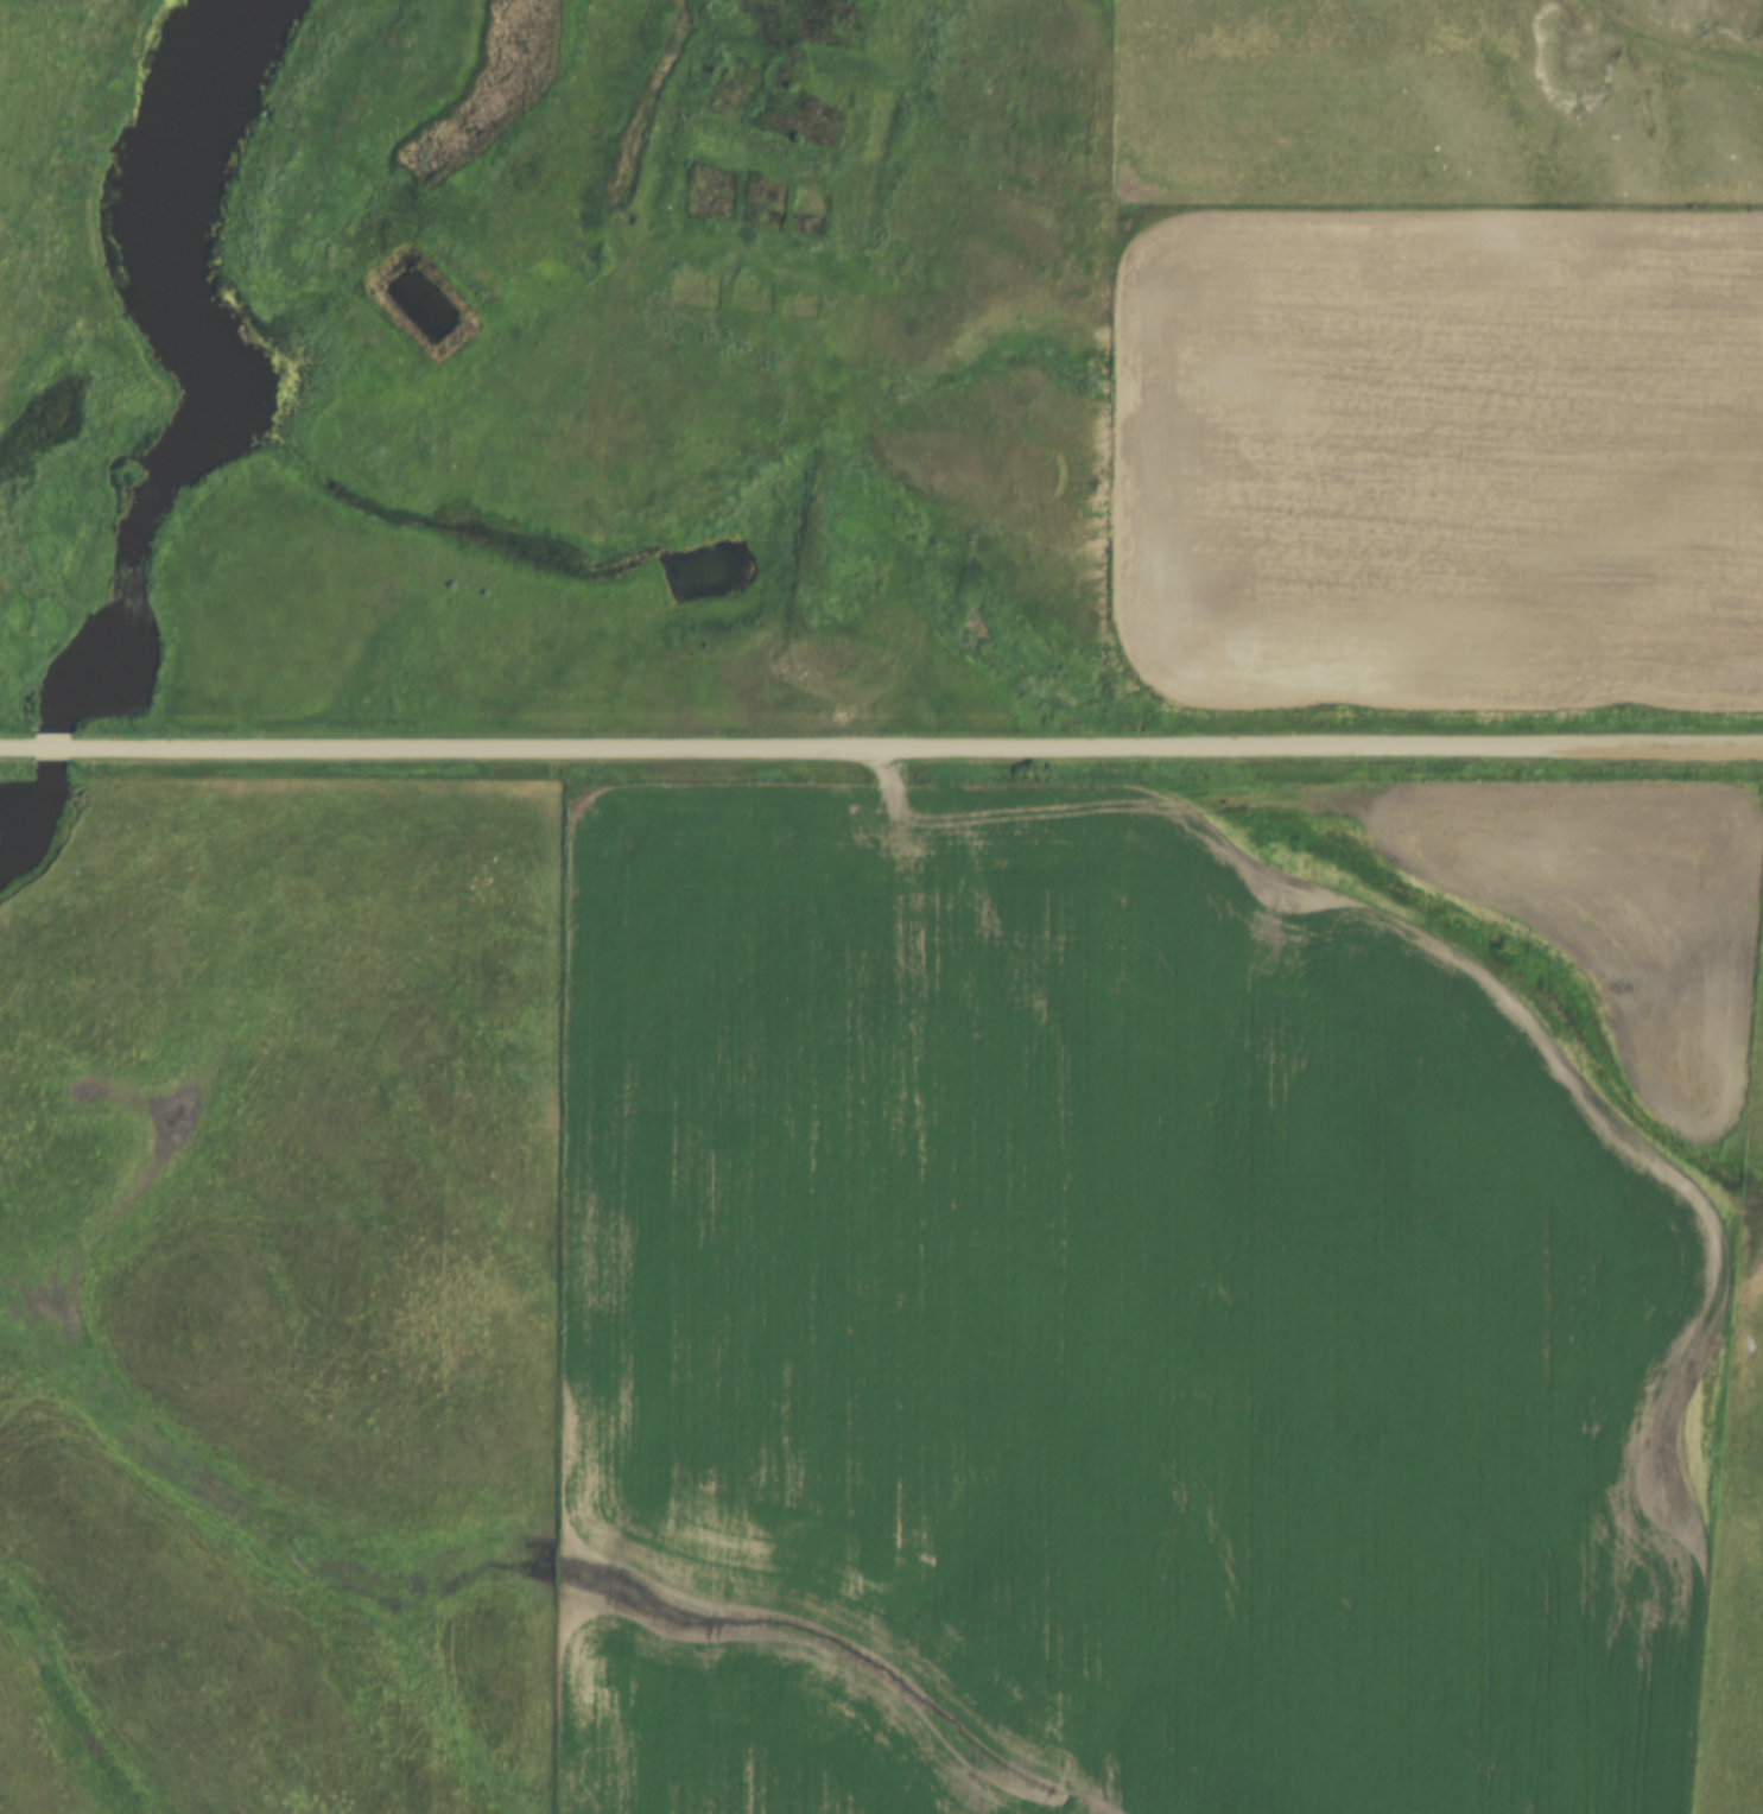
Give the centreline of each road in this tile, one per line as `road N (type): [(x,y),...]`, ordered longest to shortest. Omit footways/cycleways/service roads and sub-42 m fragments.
road 1 (residential): [(56,750),(1762,748)]

